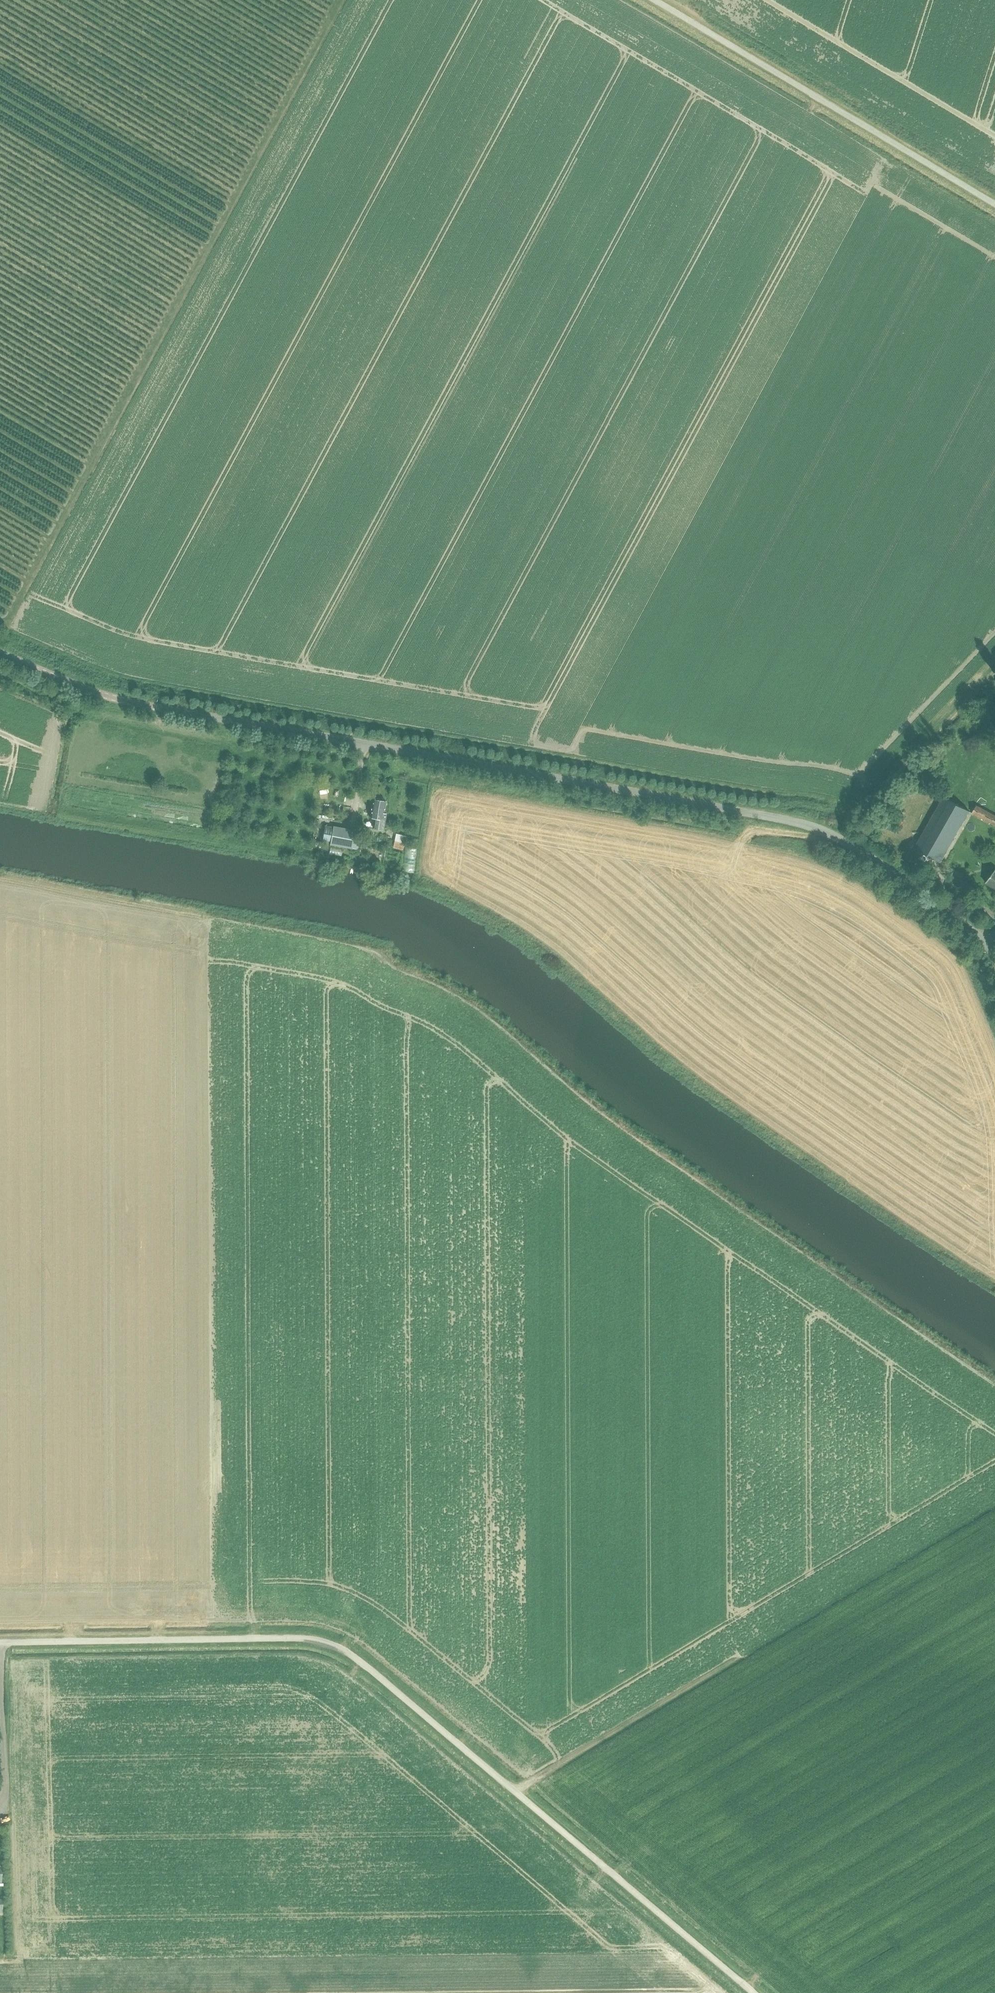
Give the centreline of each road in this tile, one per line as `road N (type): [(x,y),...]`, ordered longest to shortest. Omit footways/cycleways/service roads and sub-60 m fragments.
road 1 (tertiary): [(994,946),(841,835),(800,819),(132,701),(0,652)]
road 2 (unclassified): [(763,1992),(347,1650),(305,1639),(0,1643)]
road 3 (unclassified): [(994,204),(655,0)]

